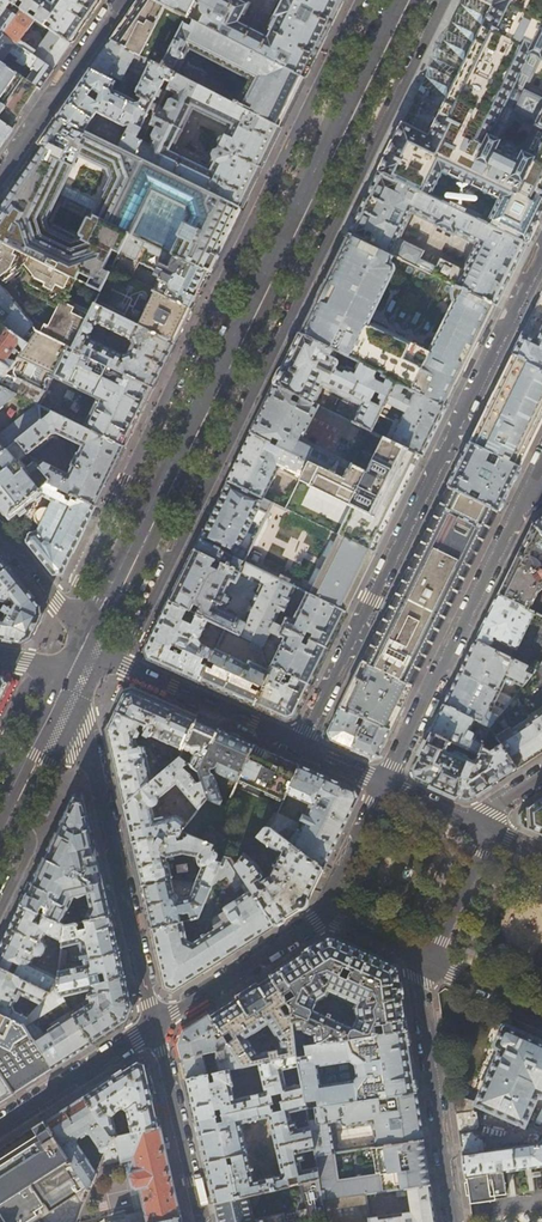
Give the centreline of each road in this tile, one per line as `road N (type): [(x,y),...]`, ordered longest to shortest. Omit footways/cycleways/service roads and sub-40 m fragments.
road 1 (secondary): [(84,645),(397,0)]
road 2 (residential): [(541,251),(301,744)]
road 3 (residential): [(58,698),(87,728),(155,1025)]
road 4 (residential): [(384,781),(523,510)]
road 5 (residential): [(431,963),(419,989),(454,1221)]
road 6 (residential): [(301,744),(84,645)]
road 7 (residential): [(119,0),(0,172)]
road 8 (residential): [(155,1025),(326,915)]
road 9 (residential): [(199,1221),(155,1025)]
road 10 (residential): [(0,1125),(155,1025)]
road 11 (unclassified): [(431,963),(488,826)]
road 12 (unclassified): [(384,781),(326,915)]
road 13 (residential): [(0,532),(84,645)]
road 14 (secondary): [(0,816),(58,698)]
road 15 (unclassified): [(431,963),(541,1012)]

